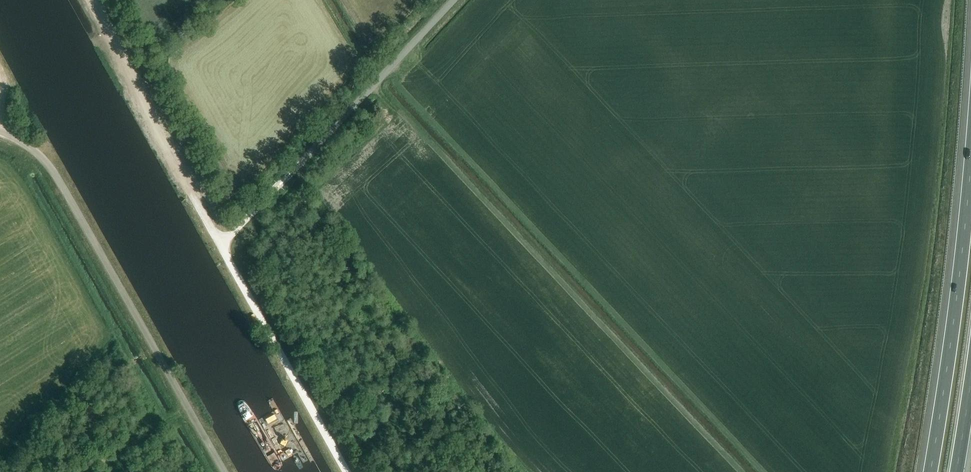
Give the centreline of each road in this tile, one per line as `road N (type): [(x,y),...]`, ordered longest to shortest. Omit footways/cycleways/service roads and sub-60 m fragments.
road 1 (unclassified): [(224,471),(53,170),(0,133)]
road 2 (unclassified): [(221,246),(454,0)]
road 3 (motorway): [(970,171),(930,471)]
road 4 (track): [(82,0),(191,193)]

